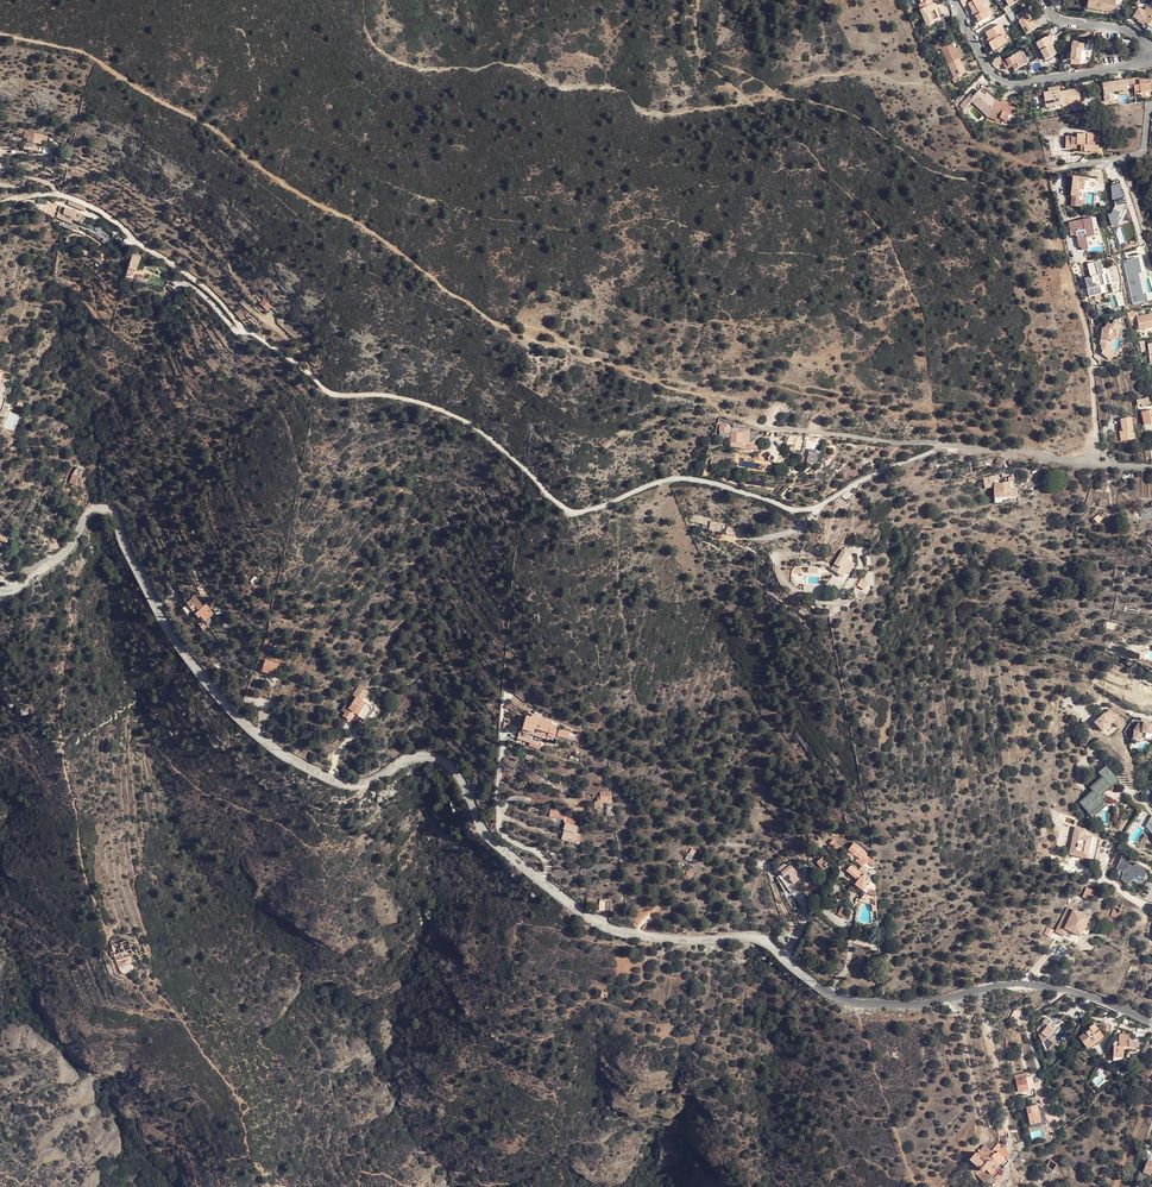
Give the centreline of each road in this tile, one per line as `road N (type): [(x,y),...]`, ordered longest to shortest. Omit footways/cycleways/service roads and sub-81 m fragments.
road 1 (unclassified): [(0,565),(23,572),(54,561),(91,510),(111,509),(167,631),(267,743),(354,785),(417,757),(445,763),(486,832),(606,927),(648,936),(757,938),(832,995),(863,1004),(1036,986),(1083,993),(1151,1022)]
road 2 (unclassified): [(57,194),(98,209),(198,282),(240,326),(328,393),(393,396),(452,414),(567,511),(583,512),(676,478),(802,511),(940,445)]
road 3 (residential): [(940,445),(1151,467)]
road 4 (track): [(1098,465),(1088,337),(1065,264)]
road 5 (residential): [(751,422),(940,445)]
road 6 (residential): [(953,0),(997,78),(1017,83),(1068,76)]
road 7 (residential): [(1126,156),(1062,171),(1058,199),(1075,254)]
road 8 (residential): [(1151,58),(1134,35),(1065,22),(1043,0)]

